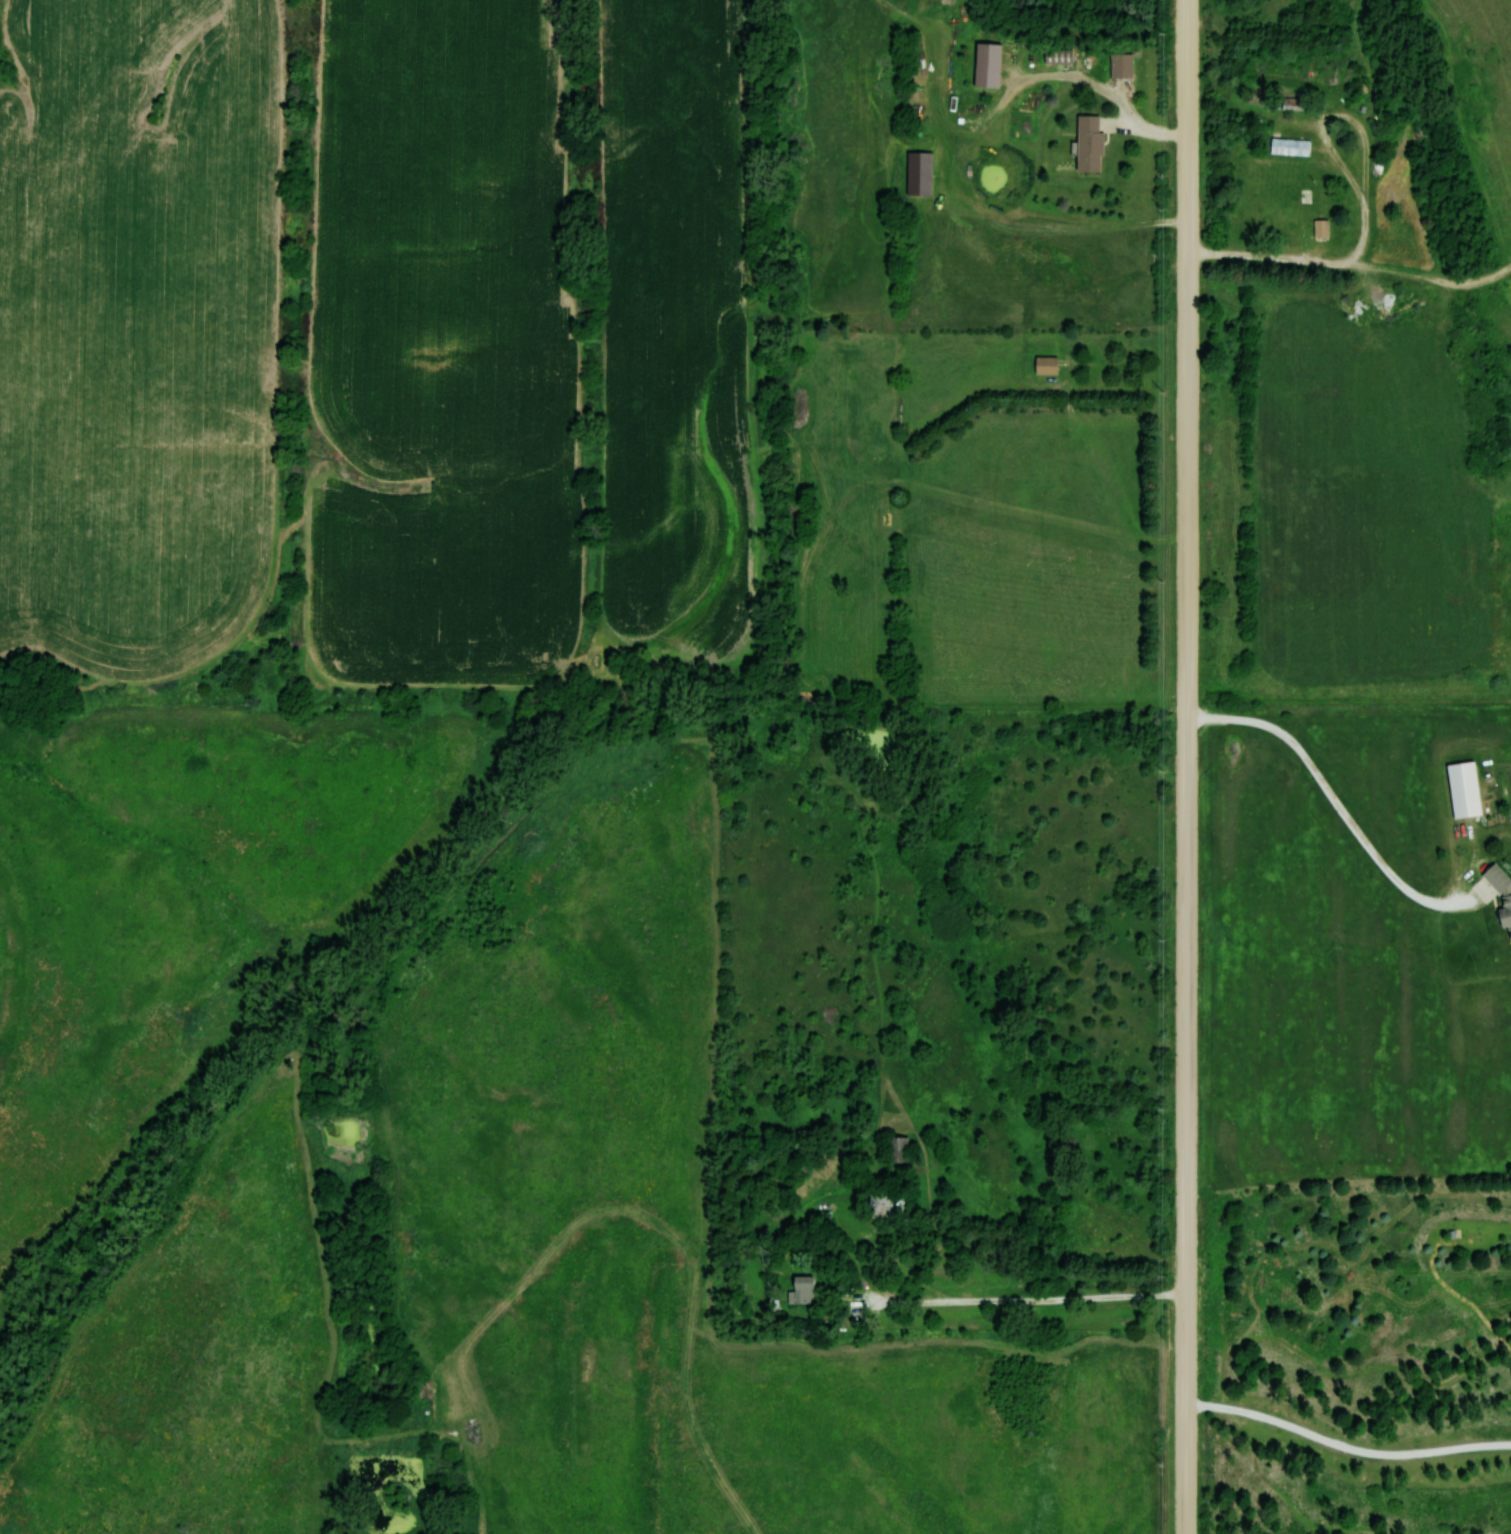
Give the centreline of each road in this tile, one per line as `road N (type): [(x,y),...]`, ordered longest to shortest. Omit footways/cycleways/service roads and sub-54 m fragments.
road 1 (residential): [(1187,1533),(1188,0)]

